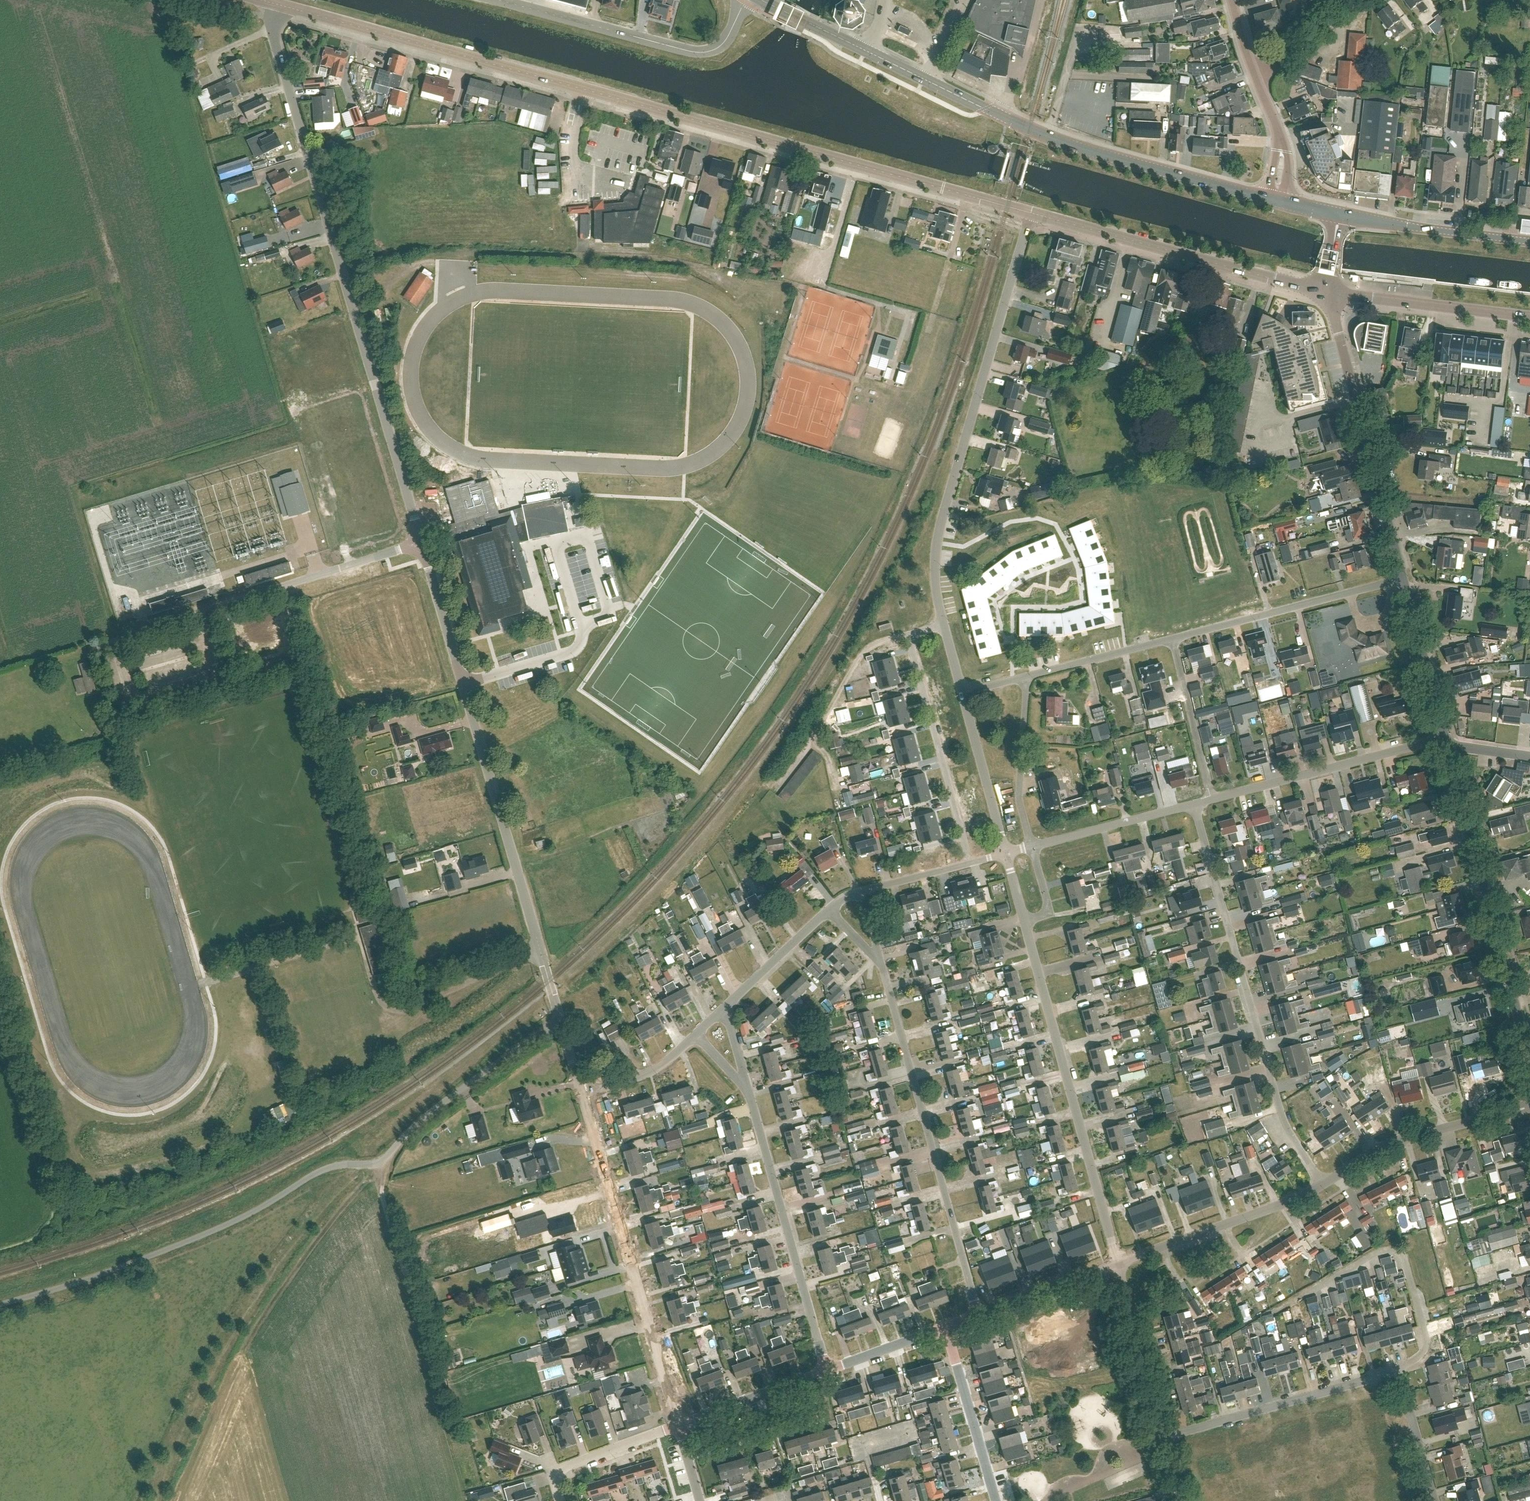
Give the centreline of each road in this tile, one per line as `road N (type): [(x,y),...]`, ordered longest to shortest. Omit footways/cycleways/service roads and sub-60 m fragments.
road 1 (tertiary): [(968,196),(277,4)]
road 2 (unclassified): [(0,1303),(182,1244),(325,1169),(379,1161),(446,1100),(561,1024)]
road 3 (unclassified): [(420,543),(274,37),(277,4)]
road 4 (unclassified): [(561,1024),(420,543)]
road 5 (tertiary): [(1264,197),(1066,142),(865,50)]
road 6 (residential): [(943,624),(939,531),(1030,214)]
road 7 (residential): [(1322,1183),(1287,1127),(1194,804)]
road 8 (residential): [(980,1313),(881,962)]
road 9 (residential): [(1434,1500),(1394,1378),(1167,1437)]
road 10 (residential): [(1118,1262),(1025,919)]
road 11 (unclassified): [(680,1426),(582,1093)]
road 12 (unclassified): [(1529,1059),(1447,746)]
road 13 (tertiary): [(1325,291),(1030,214)]
road 14 (unclassified): [(1403,578),(1325,291)]
road 15 (residential): [(826,1371),(749,1093)]
road 16 (unclassified): [(504,0),(692,50),(728,37),(745,0)]
road 17 (residential): [(970,863),(908,636),(943,624)]
road 18 (residential): [(1212,798),(1444,737)]
road 19 (residential): [(1173,638),(1403,578)]
road 20 (unclassified): [(1322,1183),(1381,1146),(1529,1107)]
road 21 (unclassified): [(1118,1262),(1322,1183)]
road 22 (unclassified): [(1529,316),(1325,291)]
road 23 (unclassified): [(224,604),(420,543)]
road 24 (tertiary): [(1529,241),(1341,215)]
road 25 (residential): [(1167,1437),(1118,1262)]
road 26 (residential): [(995,1500),(945,1328)]
road 27 (residential): [(1032,847),(1018,794),(1027,677)]
road 28 (residential): [(1032,847),(1194,804)]
road 29 (residential): [(1212,798),(1173,638)]
road 30 (residential): [(1005,853),(963,694)]
road 31 (unclassified): [(1444,737),(1403,578)]
road 32 (residential): [(561,1500),(555,1482),(565,1467),(680,1426)]
road 33 (unclassified): [(680,1426),(826,1371)]
road 34 (residential): [(1027,677),(1173,638)]
road 35 (unclassified): [(980,1313),(1118,1262)]
road 36 (residential): [(725,1009),(829,912)]
road 37 (unclassified): [(94,647),(224,604)]
road 38 (residential): [(582,1093),(650,1072),(696,1035)]
road 39 (unclassified): [(1254,75),(1359,0)]
road 40 (unclassified): [(826,1371),(945,1328)]

